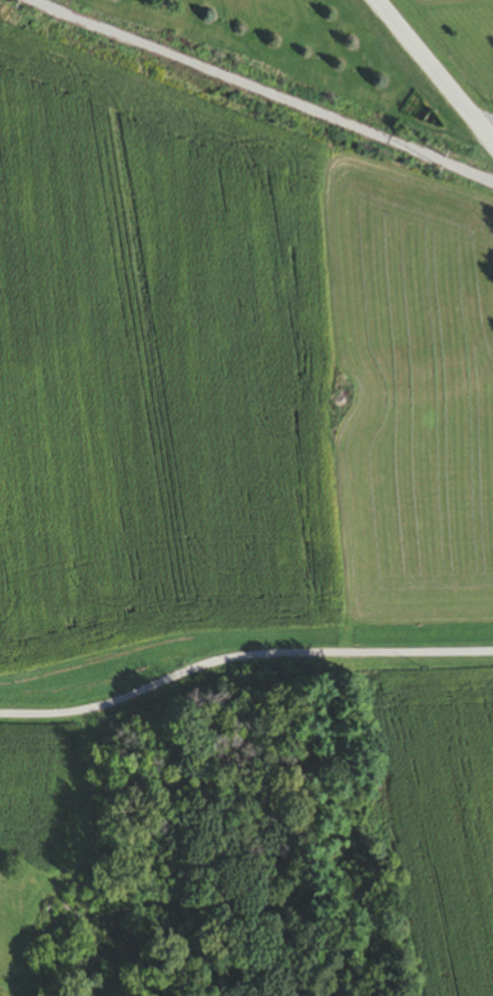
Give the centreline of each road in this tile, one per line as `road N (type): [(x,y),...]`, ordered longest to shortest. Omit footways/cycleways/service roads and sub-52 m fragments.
road 1 (residential): [(492,145),(371,0)]

